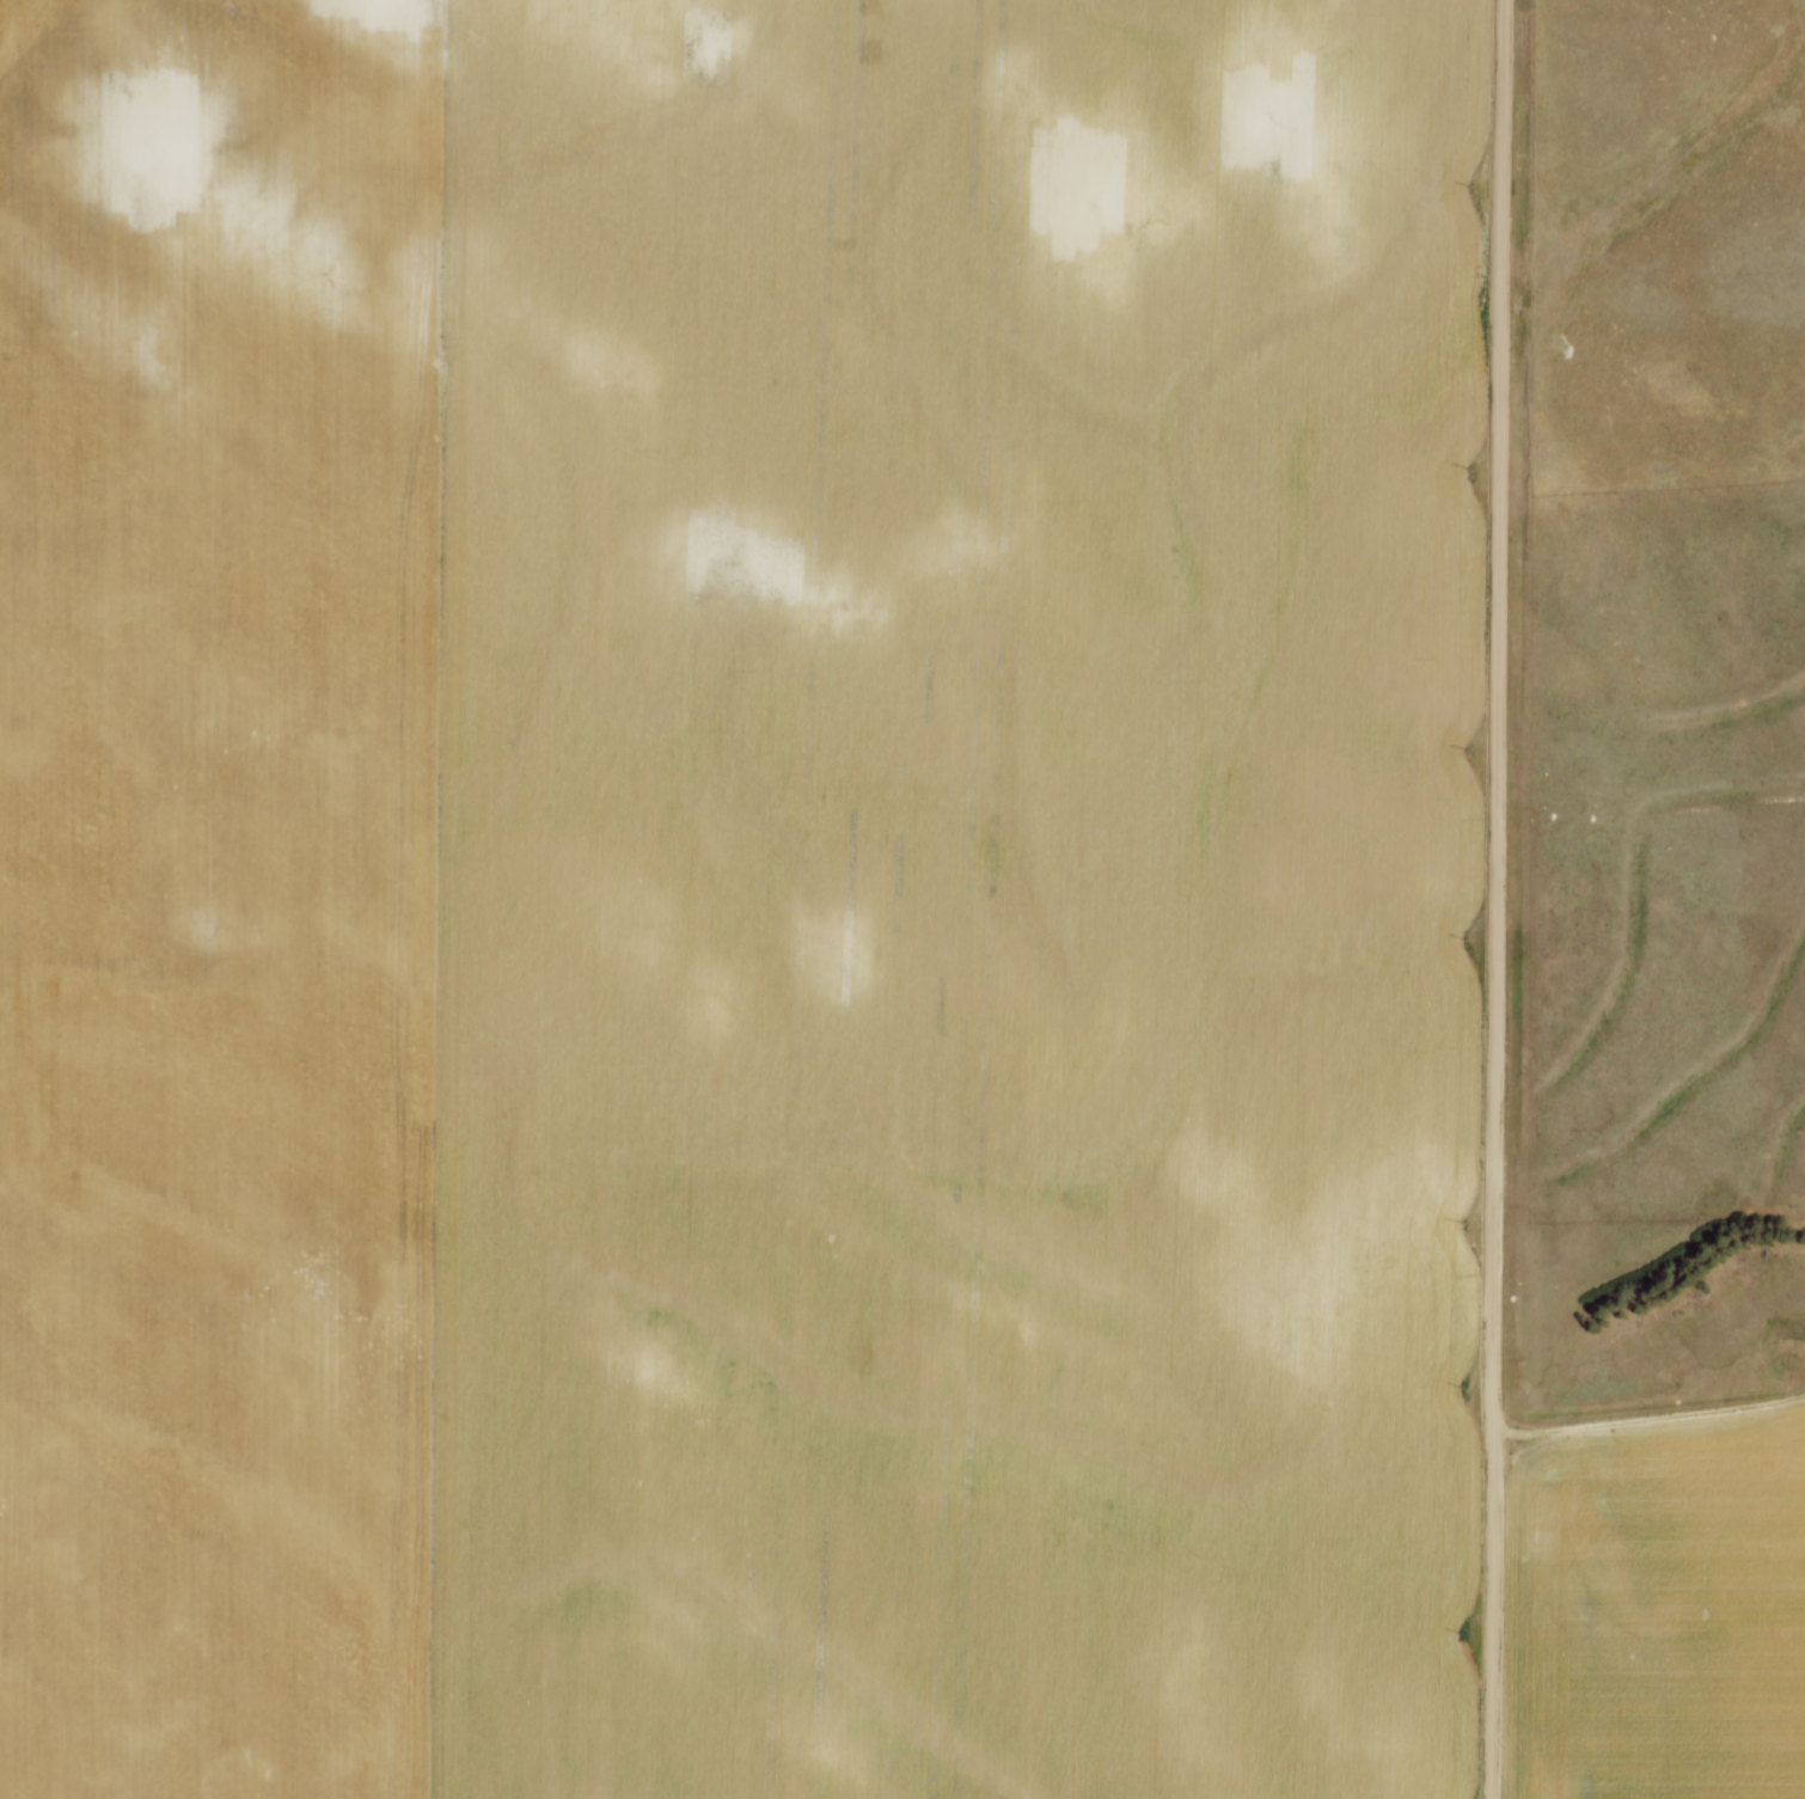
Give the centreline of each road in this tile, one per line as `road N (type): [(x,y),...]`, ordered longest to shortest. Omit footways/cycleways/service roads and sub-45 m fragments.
road 1 (residential): [(1492,1798),(1503,0)]

